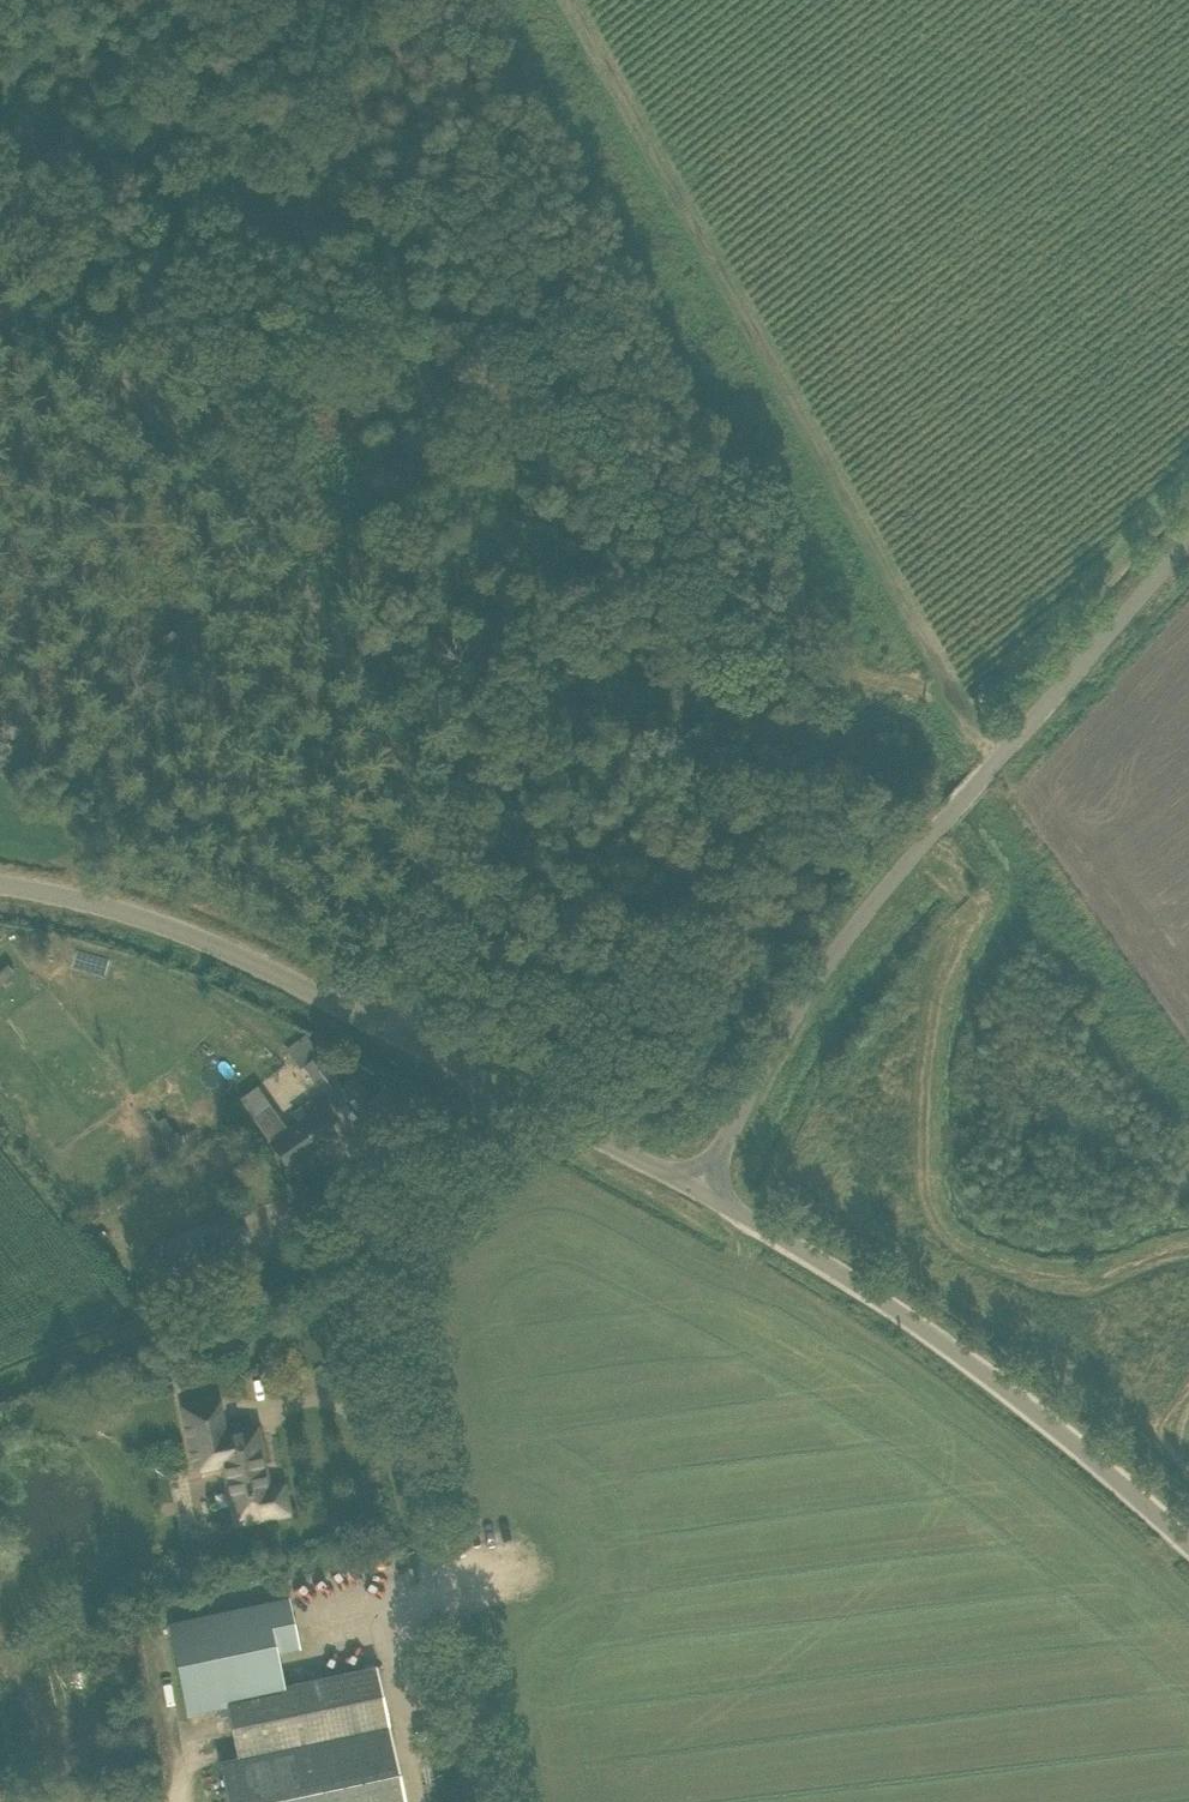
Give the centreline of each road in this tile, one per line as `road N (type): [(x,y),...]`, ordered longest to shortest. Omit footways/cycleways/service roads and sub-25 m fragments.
road 1 (unclassified): [(407,1039),(440,969),(440,863),(430,809),(369,676),(245,484),(181,409),(114,351),(0,284)]
road 2 (unclassified): [(702,1195),(763,1066),(825,970),(1188,547)]
road 3 (unclassified): [(543,1108),(390,1244),(380,1305),(490,1801)]
road 4 (unclassified): [(1188,1545),(1112,1472),(873,1296),(702,1195)]
road 5 (unclassified): [(0,885),(132,911),(236,943),(407,1039)]
road 6 (unclassified): [(702,1195),(543,1108)]
road 7 (unclassified): [(543,1108),(407,1039)]

